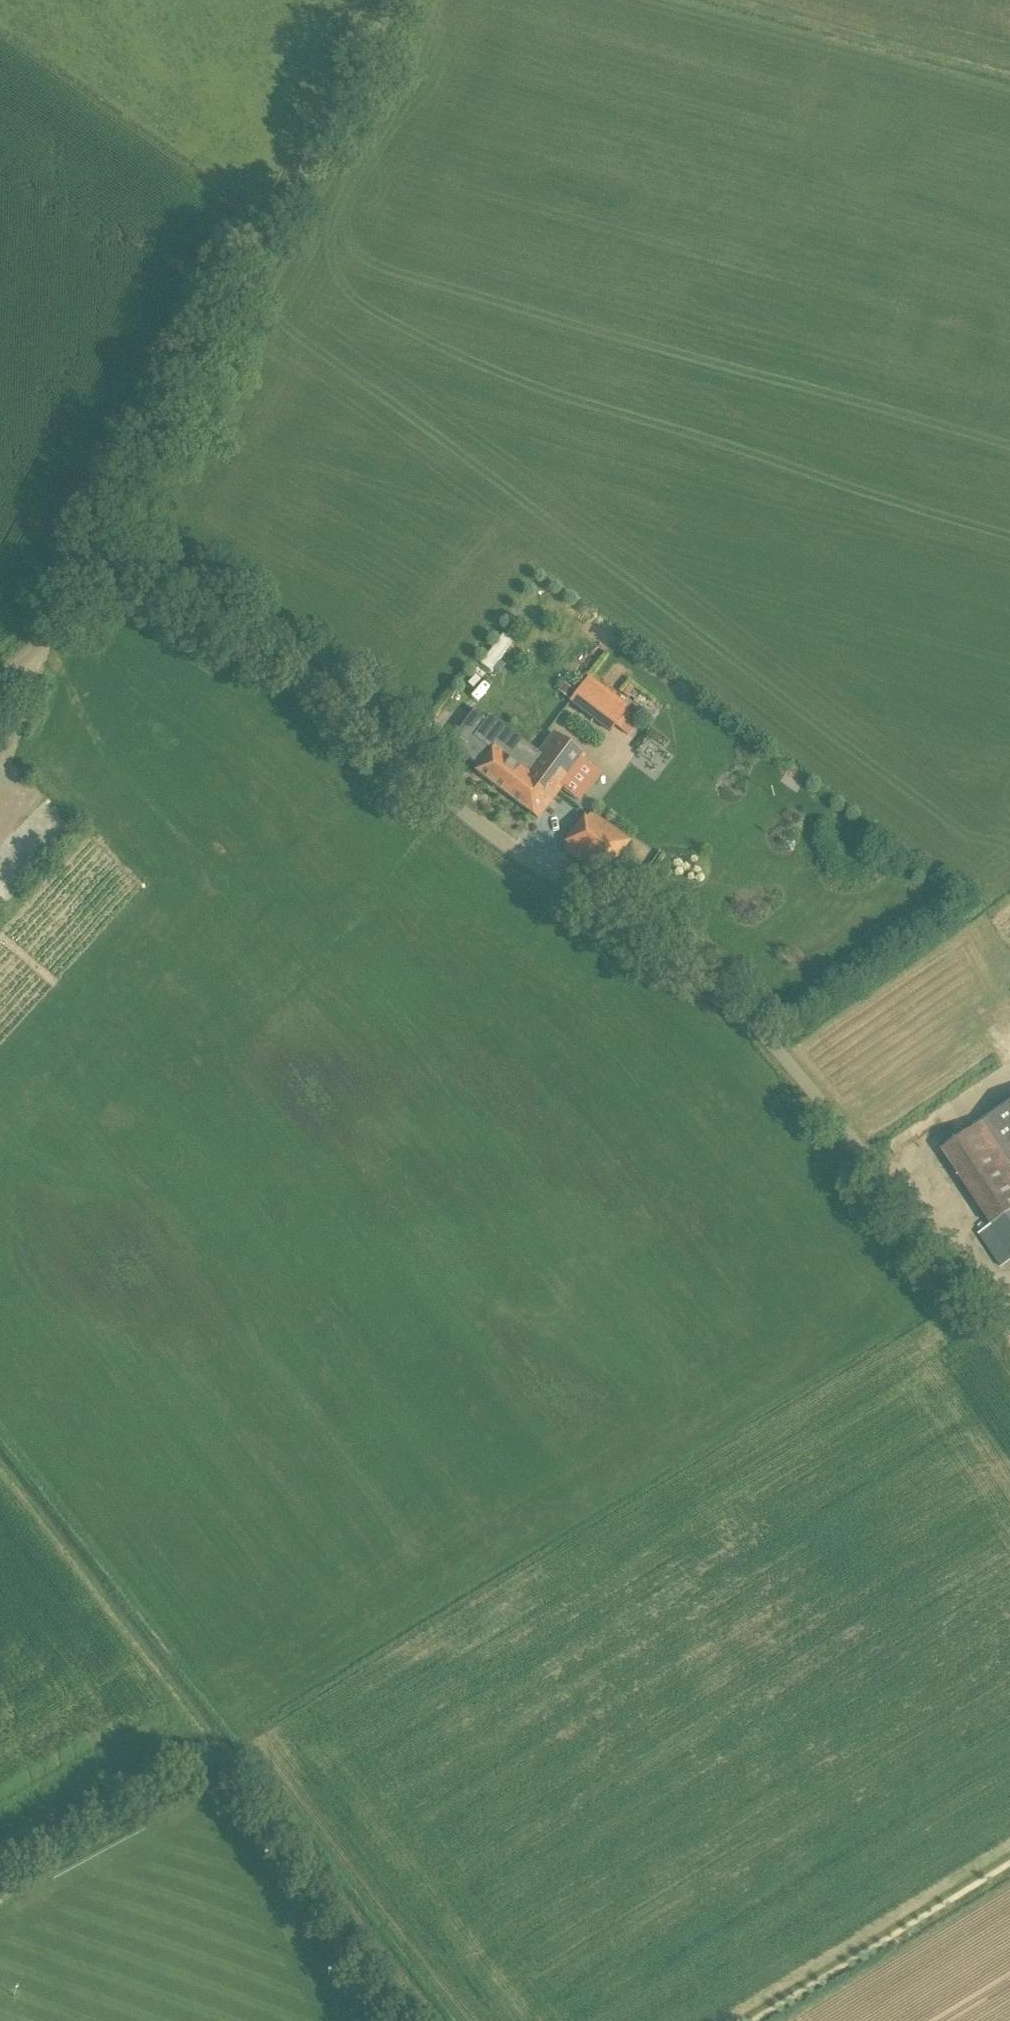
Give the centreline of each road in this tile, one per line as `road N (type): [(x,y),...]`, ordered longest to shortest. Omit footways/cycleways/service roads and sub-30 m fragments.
road 1 (unclassified): [(1009,1330),(695,979),(501,853),(261,630),(115,543)]
road 2 (unclassified): [(115,543),(401,0)]
road 3 (unclassified): [(0,673),(50,638),(115,543)]

